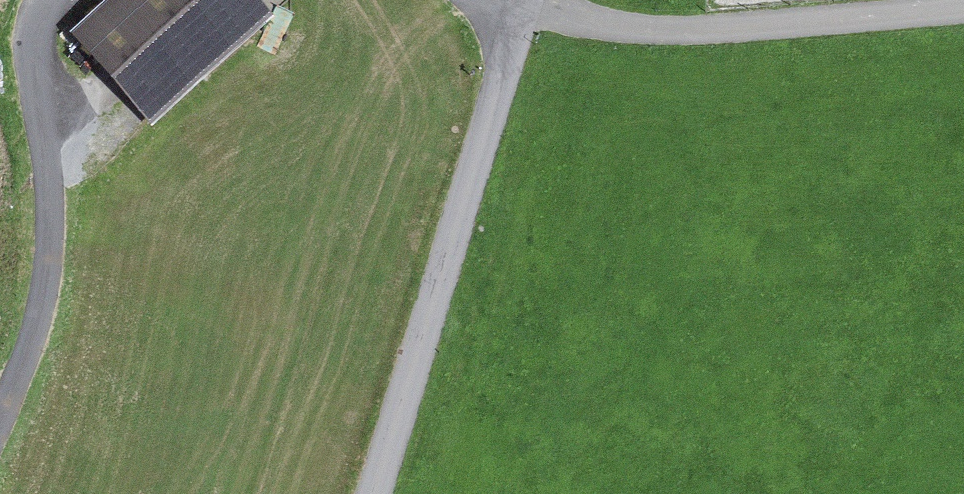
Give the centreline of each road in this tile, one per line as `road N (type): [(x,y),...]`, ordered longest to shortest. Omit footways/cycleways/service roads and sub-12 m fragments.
road 1 (residential): [(523,3),(372,493)]
road 2 (track): [(963,6),(650,33),(523,3)]
road 3 (unclassified): [(49,0),(33,60),(56,232),(39,324),(0,428)]

